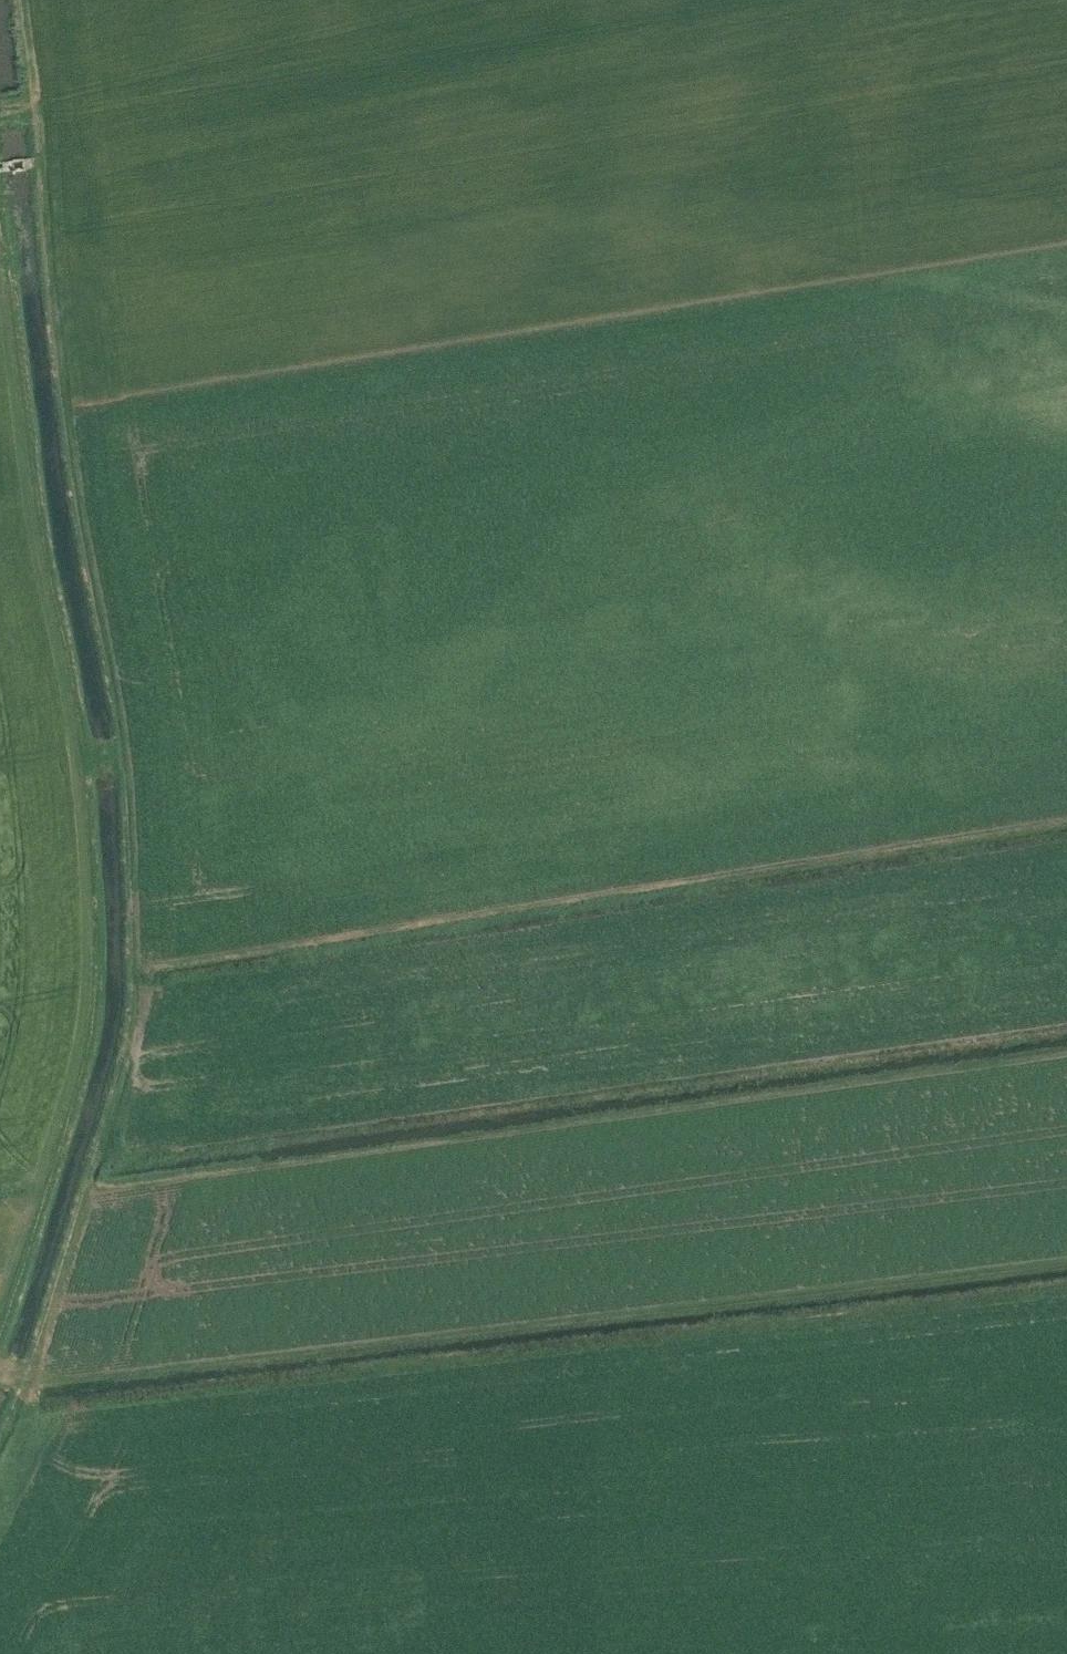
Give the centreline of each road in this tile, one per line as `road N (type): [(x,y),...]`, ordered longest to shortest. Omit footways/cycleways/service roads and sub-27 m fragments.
road 1 (track): [(0,1455),(110,1119),(136,1002),(139,902),(127,756),(51,281),(23,0)]
road 2 (track): [(0,1342),(47,1195)]

